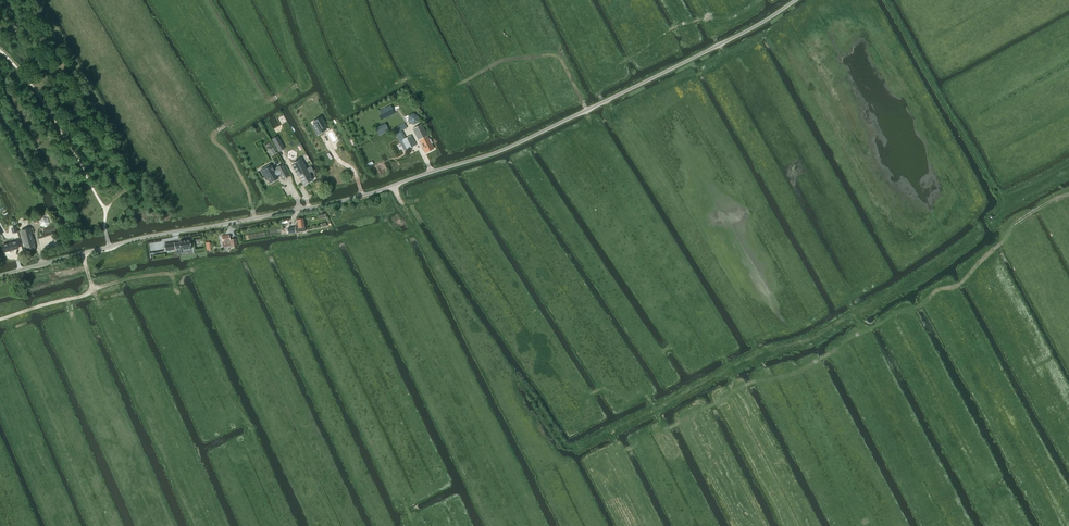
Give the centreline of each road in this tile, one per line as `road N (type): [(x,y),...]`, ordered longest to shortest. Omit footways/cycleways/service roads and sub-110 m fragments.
road 1 (unclassified): [(0,275),(346,201),(496,154),(761,25),(797,0)]

